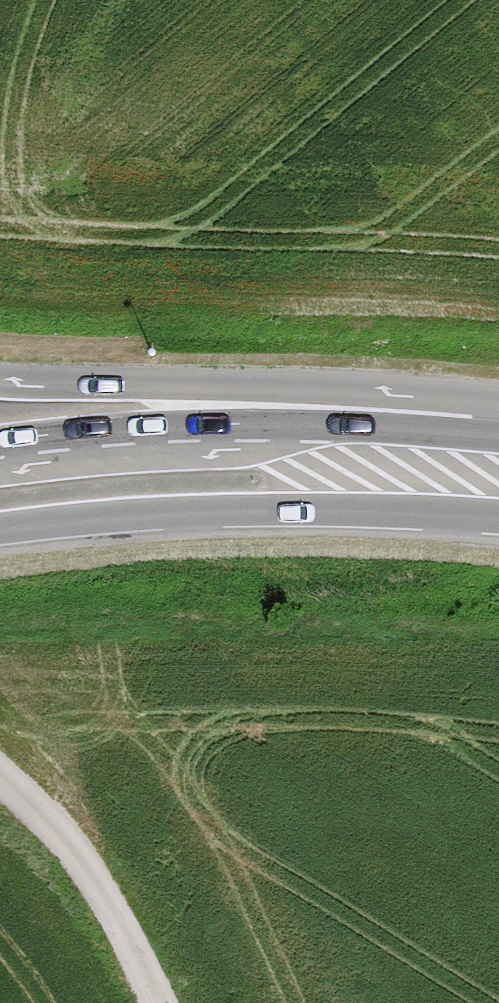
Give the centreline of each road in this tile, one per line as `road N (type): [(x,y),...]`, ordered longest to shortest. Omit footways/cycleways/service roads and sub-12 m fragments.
road 1 (unclassified): [(498,423),(443,397),(197,378),(0,376)]
road 2 (primary): [(498,435),(253,422),(0,440)]
road 3 (primary): [(0,528),(175,511),(498,517)]
road 4 (track): [(0,787),(69,844),(149,1002)]

